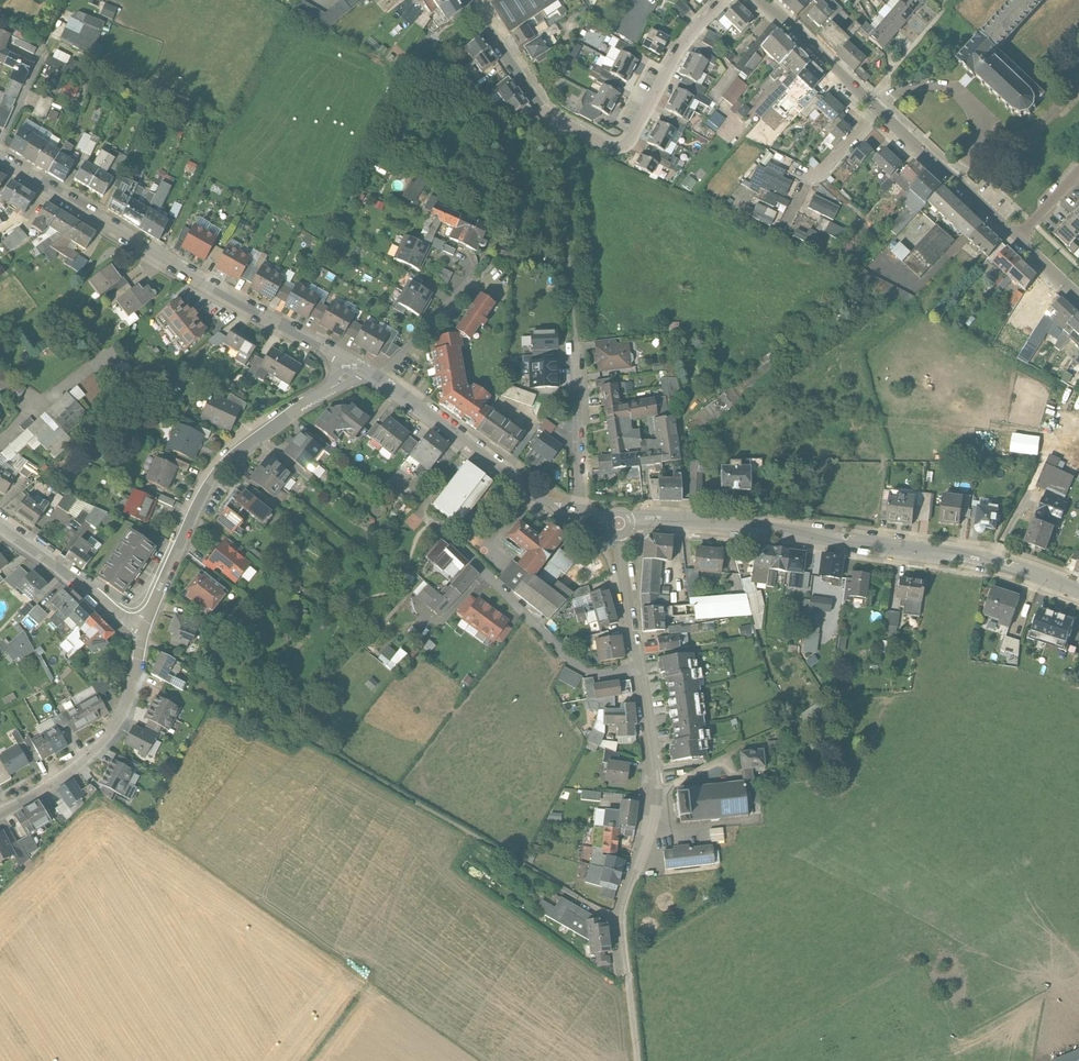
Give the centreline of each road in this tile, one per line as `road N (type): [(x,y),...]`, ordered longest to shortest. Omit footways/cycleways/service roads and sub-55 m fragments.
road 1 (unclassified): [(619,523),(682,521),(955,553),(1078,590)]
road 2 (residential): [(0,158),(364,372)]
road 3 (residential): [(723,0),(685,40),(628,141),(612,147),(540,107),(469,0)]
road 4 (residential): [(364,372),(235,447),(197,506),(146,633)]
road 5 (residential): [(637,669),(653,785),(620,924)]
road 6 (residential): [(637,669),(598,675),(566,659),(443,534)]
road 7 (residential): [(146,633),(131,698),(106,741),(67,776),(0,813)]
road 8 (unclassified): [(377,380),(529,489),(579,514)]
road 9 (tertiary): [(1018,238),(877,109)]
road 10 (residential): [(0,528),(146,633)]
road 11 (residential): [(579,514),(575,338)]
road 12 (tertiary): [(877,109),(759,0)]
road 13 (residential): [(783,232),(810,175),(877,109)]
road 14 (residential): [(619,523),(637,669)]
road 15 (residential): [(377,380),(473,282)]

